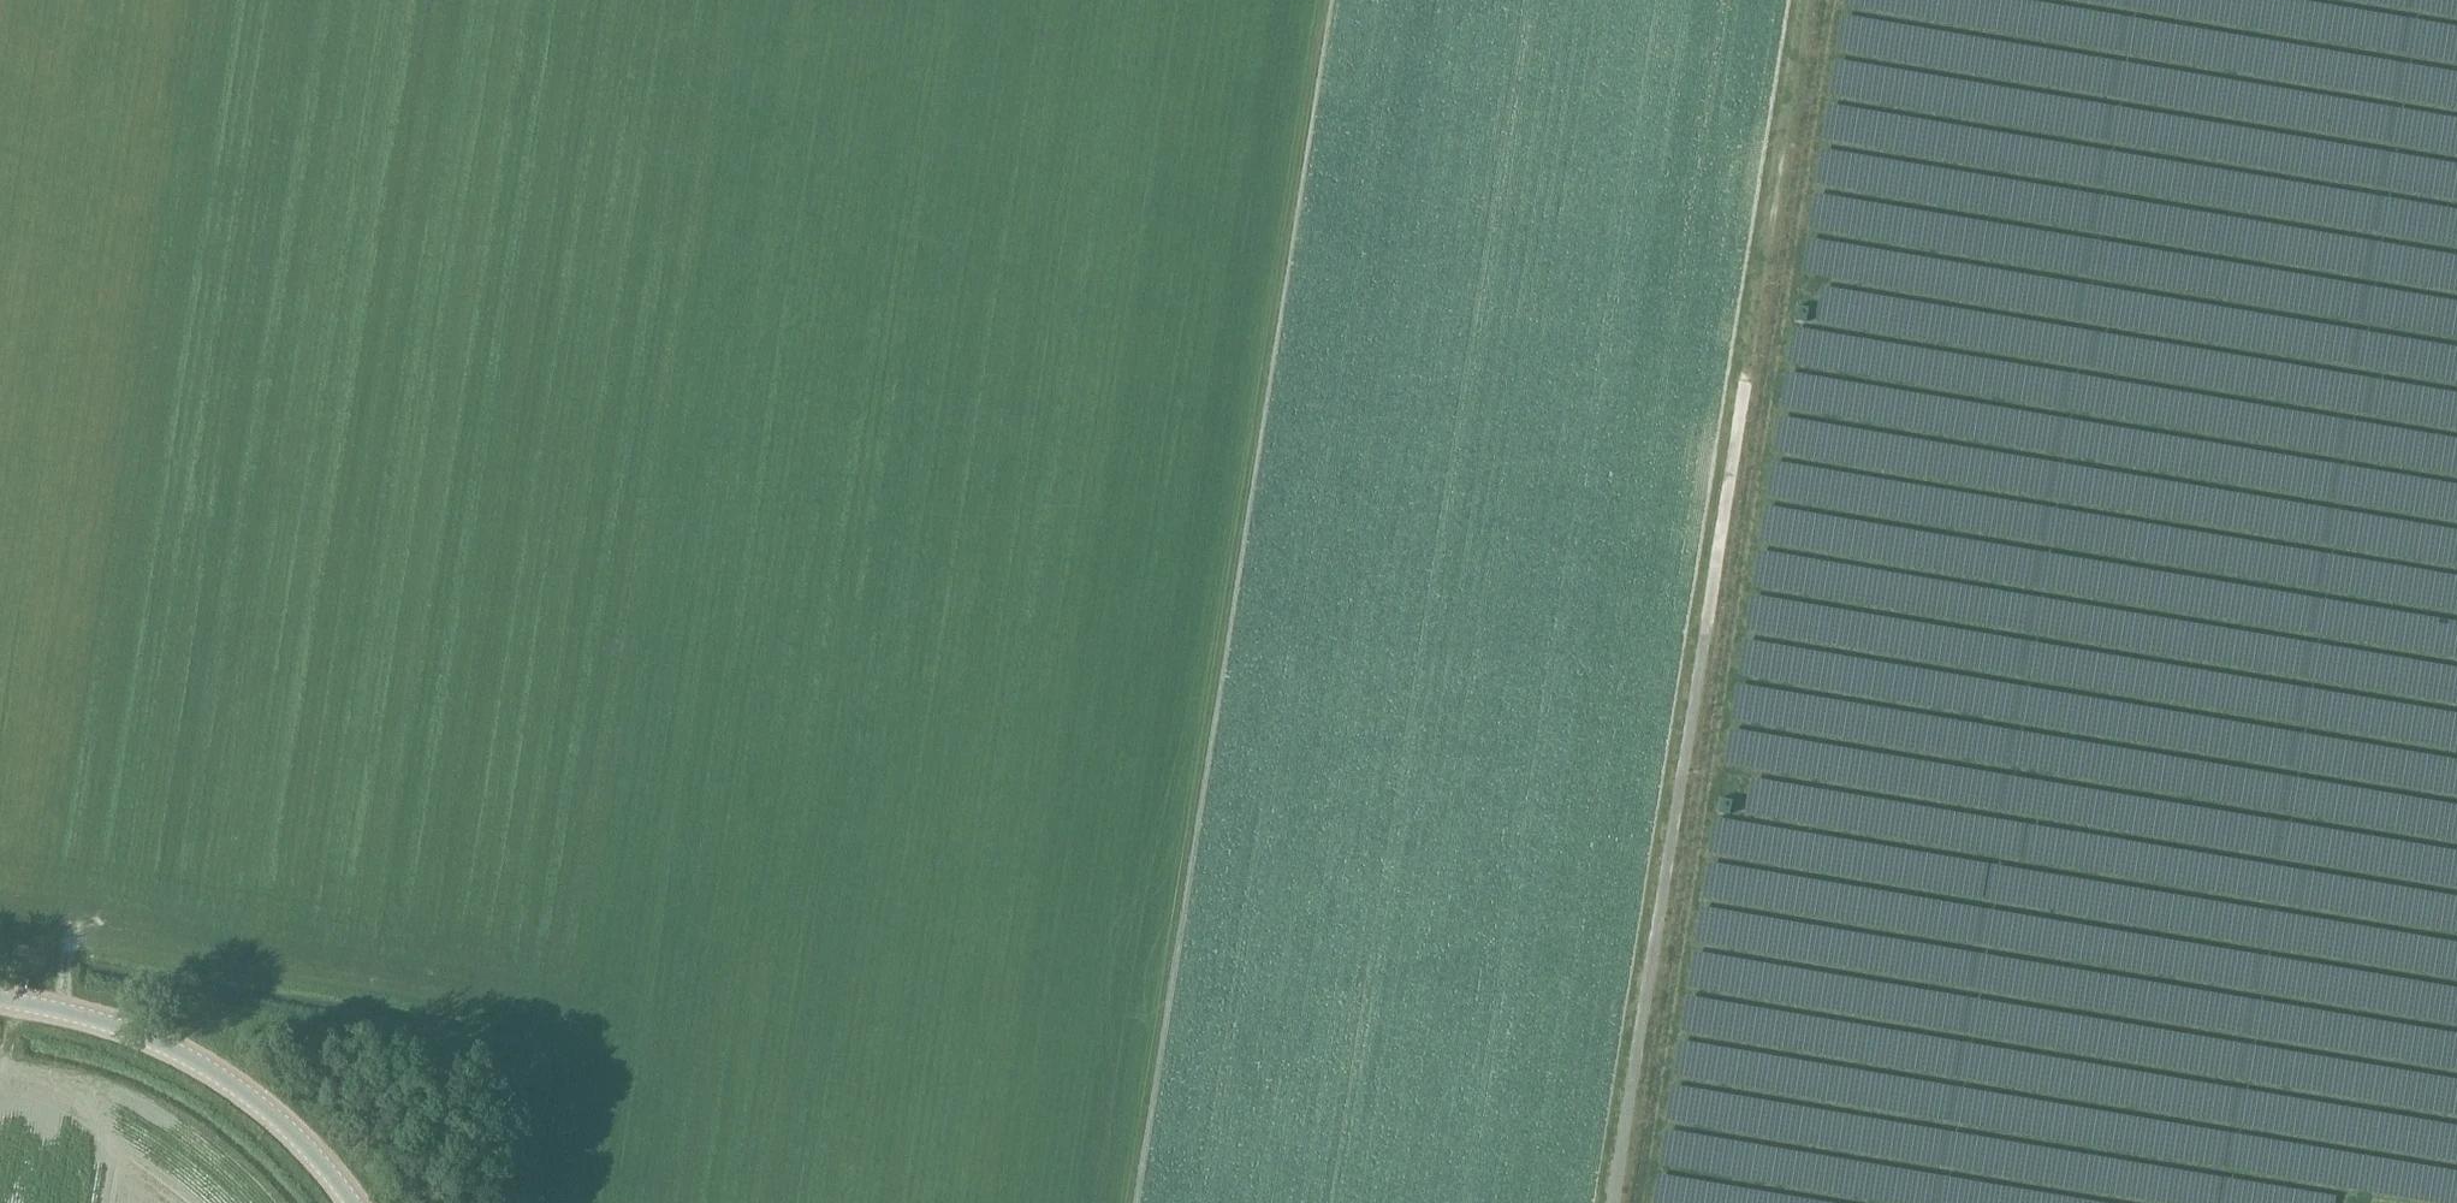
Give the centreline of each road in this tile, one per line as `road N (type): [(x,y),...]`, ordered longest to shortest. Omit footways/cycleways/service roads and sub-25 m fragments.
road 1 (tertiary): [(350,1202),(272,1118),(176,1053),(65,1014),(0,1004)]

